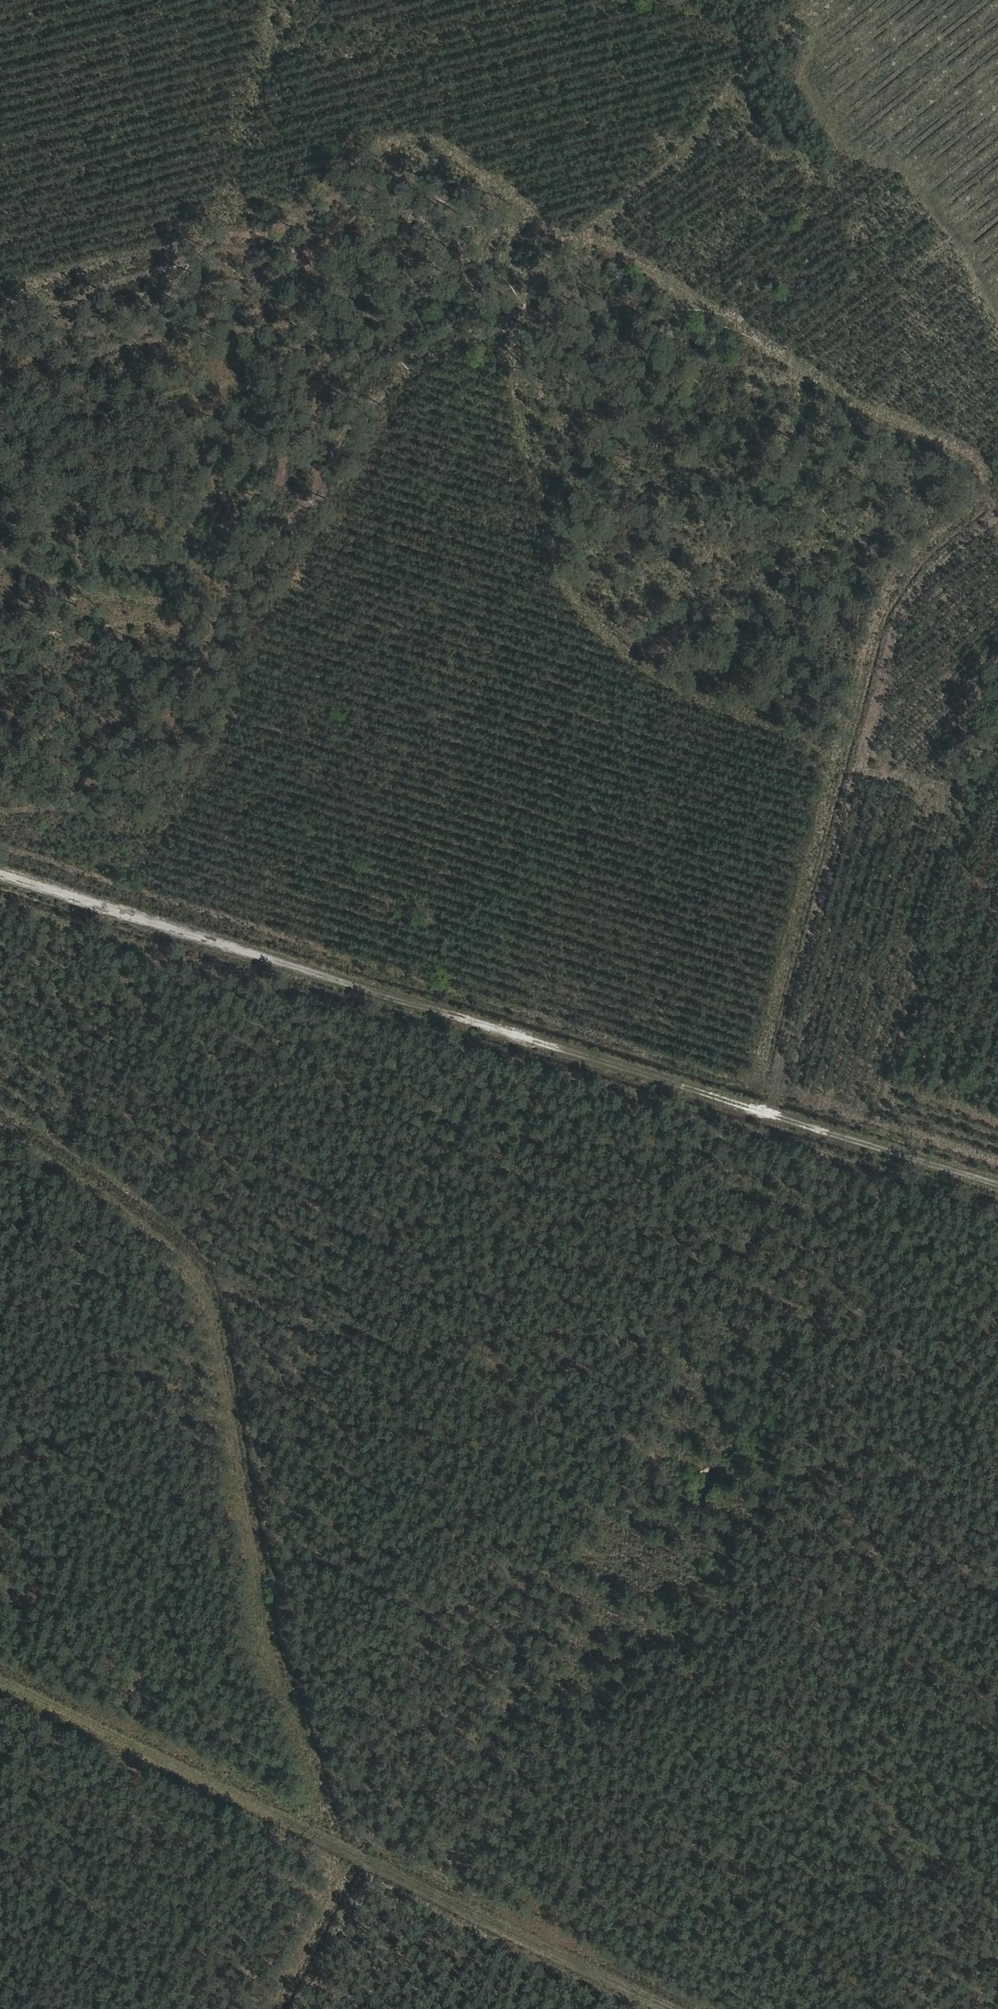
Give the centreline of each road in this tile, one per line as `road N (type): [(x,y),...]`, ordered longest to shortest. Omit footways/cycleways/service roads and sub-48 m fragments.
road 1 (track): [(997,1177),(0,865)]
road 2 (track): [(648,2008),(0,1673)]

